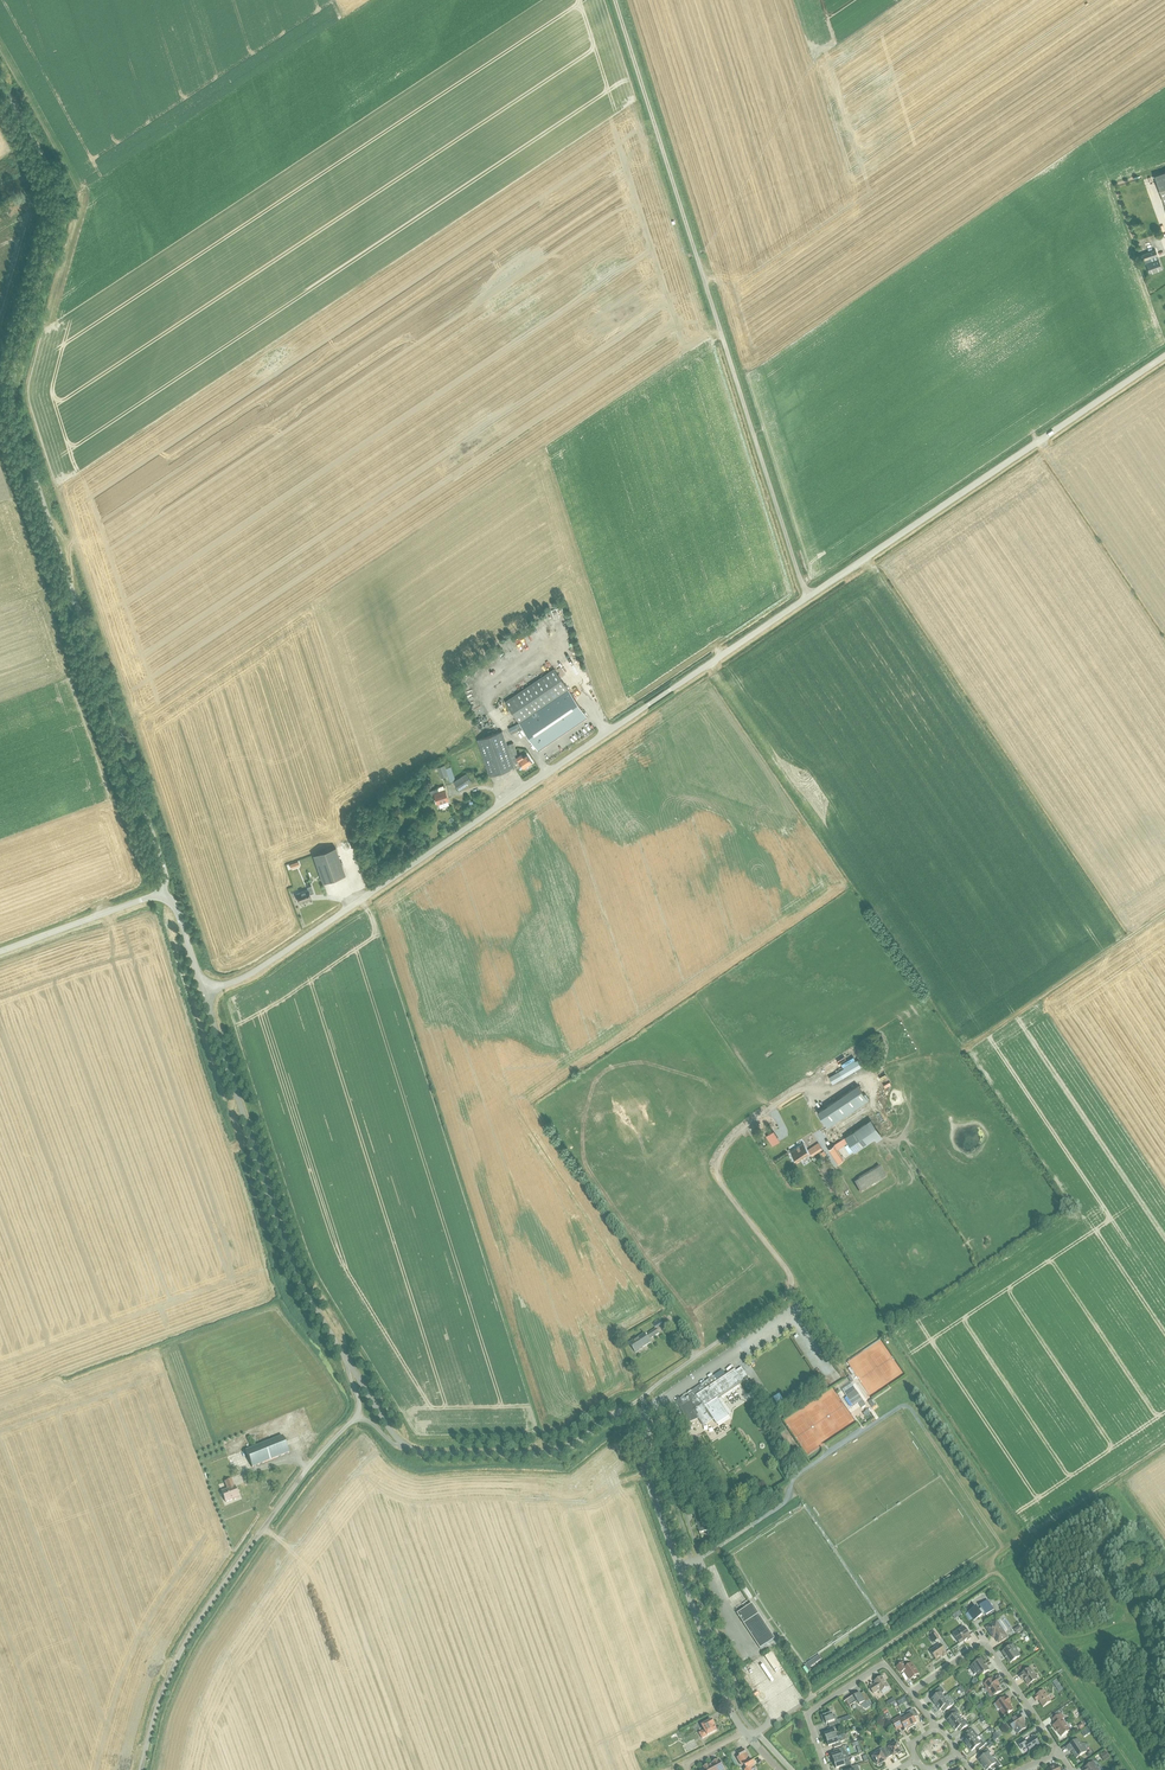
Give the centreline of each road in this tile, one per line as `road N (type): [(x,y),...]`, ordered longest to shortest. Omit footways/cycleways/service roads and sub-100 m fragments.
road 1 (tertiary): [(1164,355),(254,972),(204,992)]
road 2 (unclassified): [(165,893),(163,867),(14,419),(17,365),(59,200),(0,79)]
road 3 (track): [(809,597),(615,0)]
road 4 (tertiary): [(744,1732),(729,1710),(648,1478),(642,1416),(615,1414),(549,1453),(408,1447)]
road 5 (track): [(1133,1769),(996,1573),(816,1694)]
road 6 (tertiary): [(347,1361),(292,1264),(204,992)]
road 7 (track): [(141,1769),(178,1657),(301,1476)]
road 8 (residential): [(825,1769),(807,1714),(879,1666),(910,1694)]
road 9 (tertiary): [(0,952),(165,893)]
road 10 (residential): [(1059,1753),(985,1643)]

